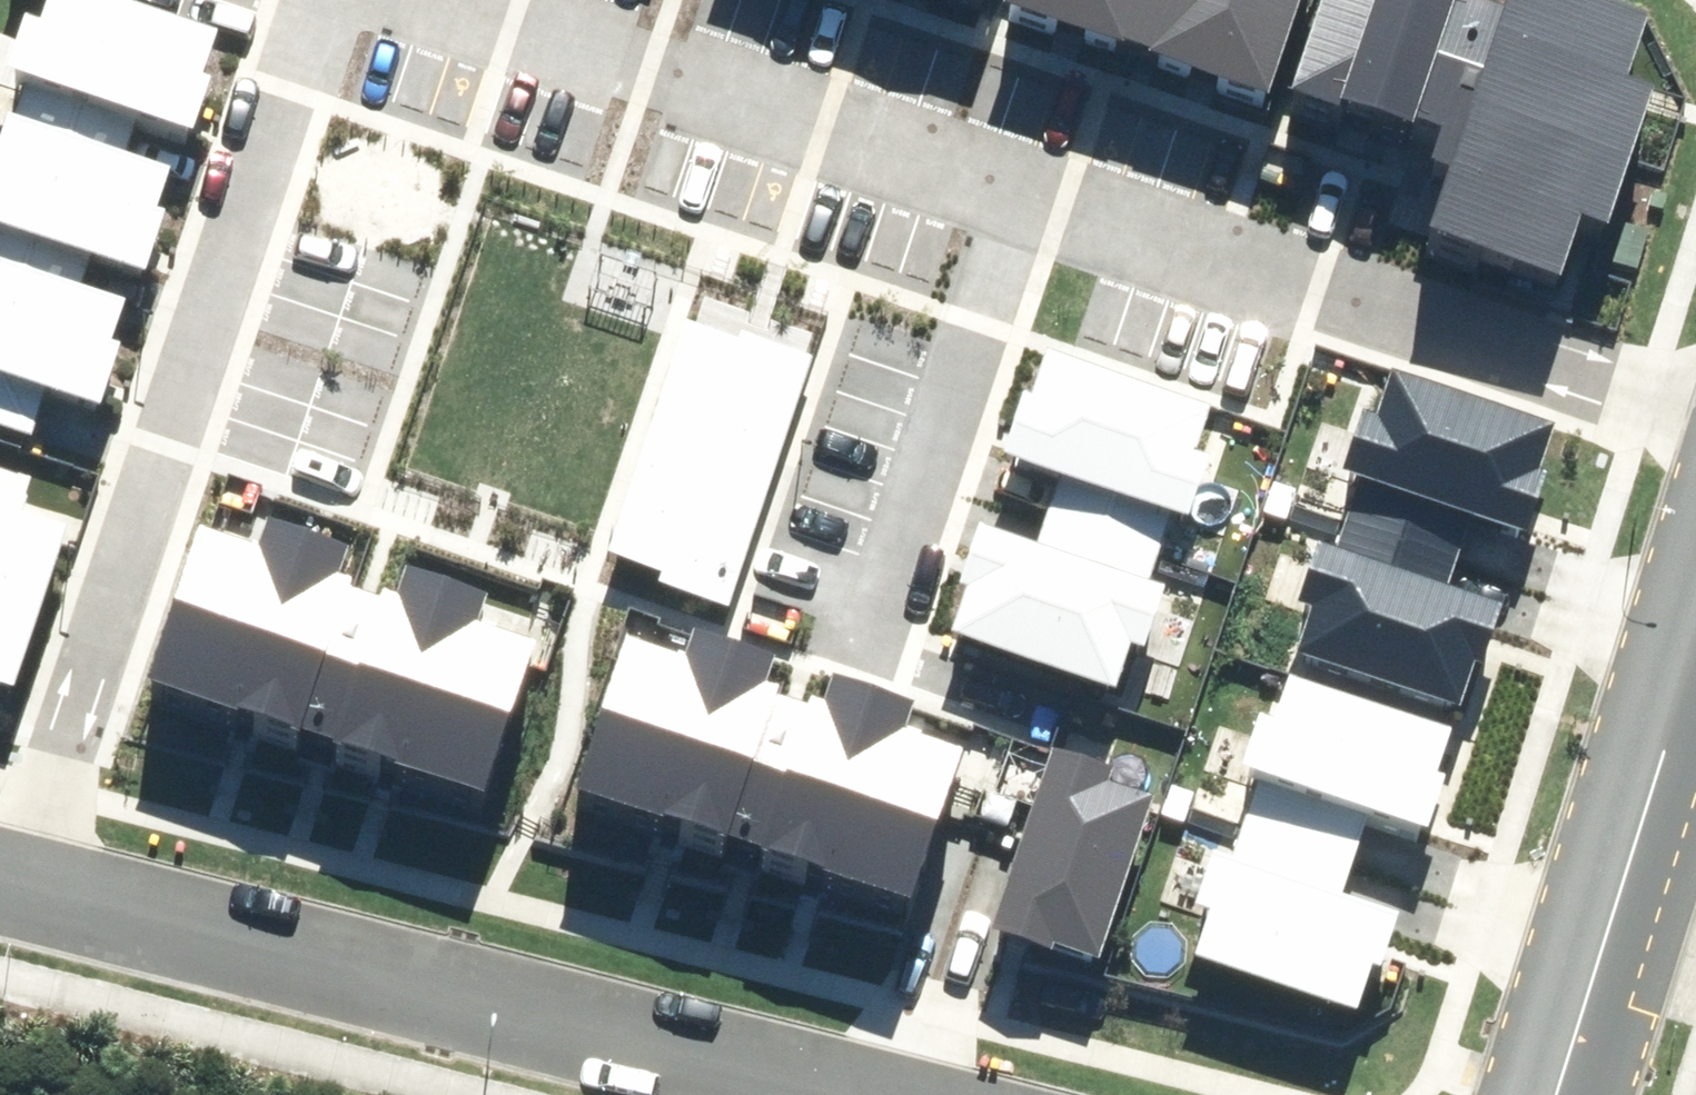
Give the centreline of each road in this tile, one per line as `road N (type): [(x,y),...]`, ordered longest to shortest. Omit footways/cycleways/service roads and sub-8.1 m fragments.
road 1 (residential): [(473,0),(1695,402)]
road 2 (residential): [(17,883),(315,0)]
road 3 (residential): [(849,1094),(17,883)]
road 4 (residential): [(1571,1094),(1695,641)]

